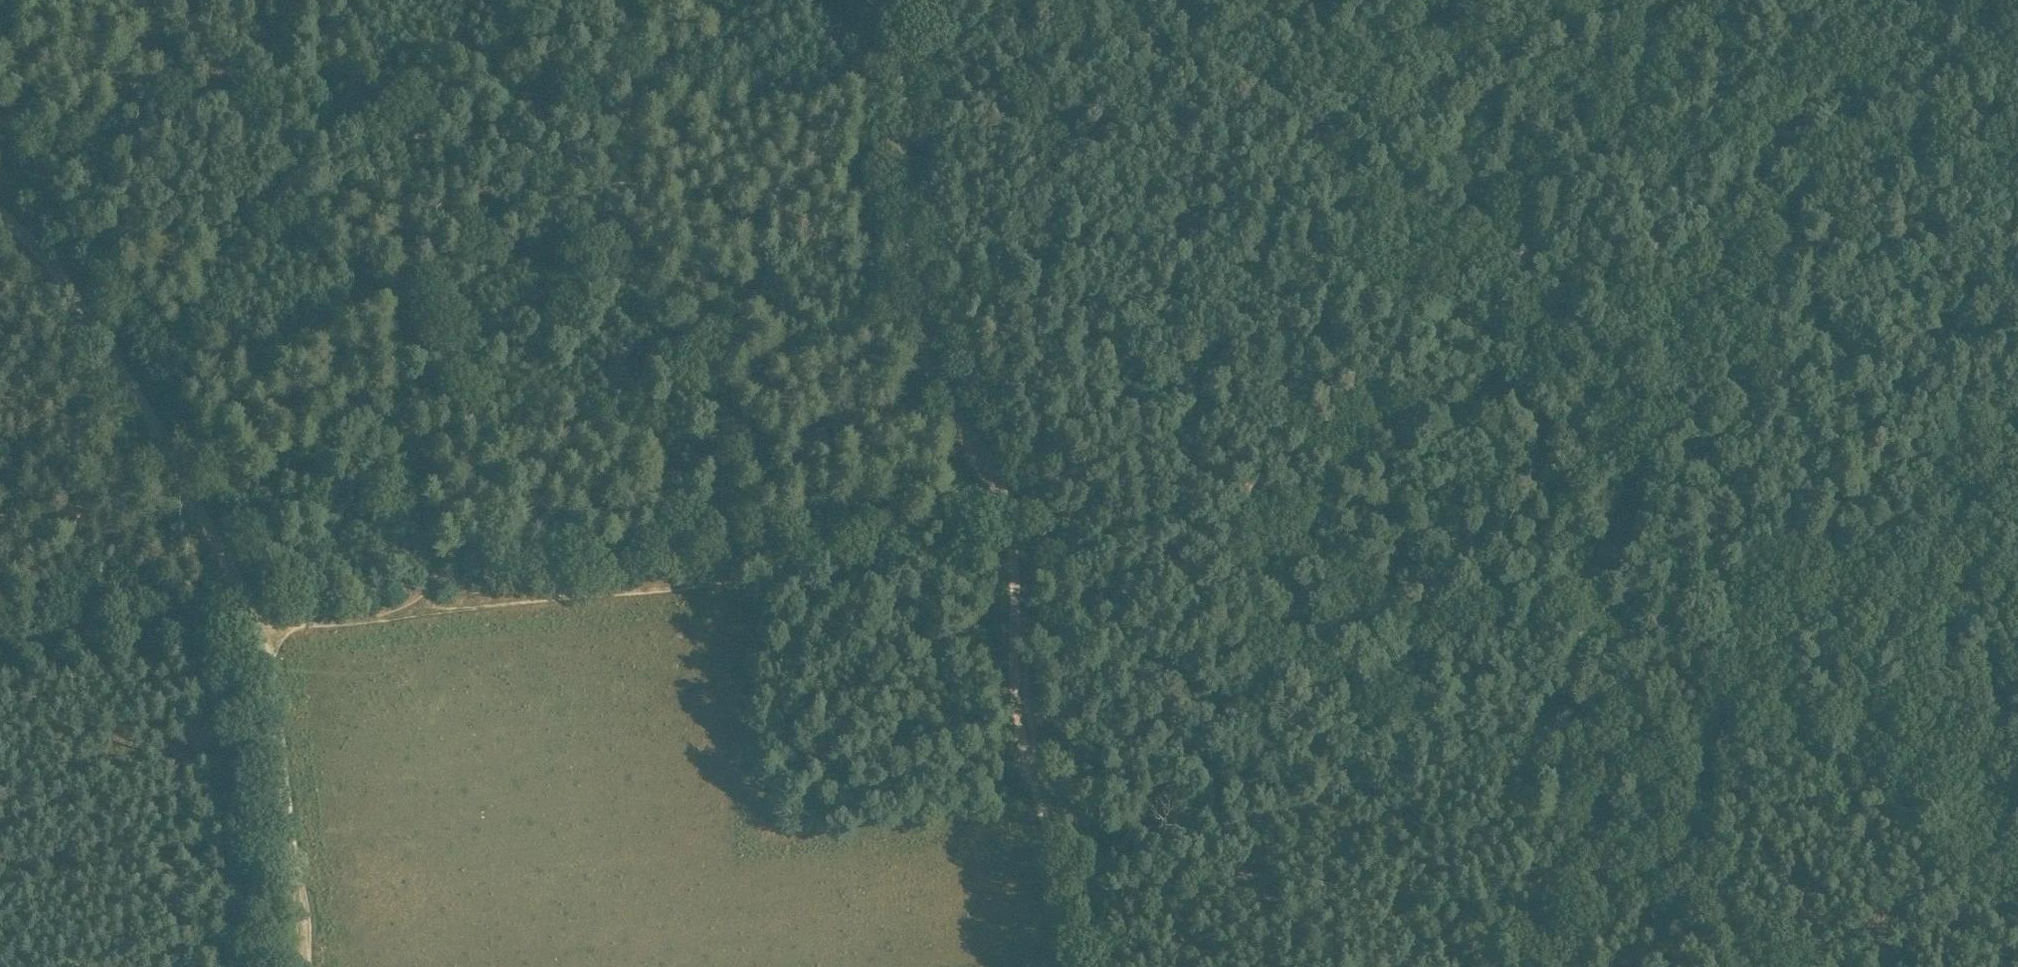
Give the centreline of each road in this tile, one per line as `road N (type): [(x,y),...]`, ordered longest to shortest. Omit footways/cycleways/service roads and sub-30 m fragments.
road 1 (track): [(1069,966),(1013,522),(910,308),(887,0)]
road 2 (track): [(1015,536),(432,601)]
road 3 (track): [(0,210),(68,267),(261,620)]
road 4 (track): [(304,966),(261,620)]
road 5 (track): [(432,601),(261,620)]
road 6 (track): [(261,620),(94,628)]

